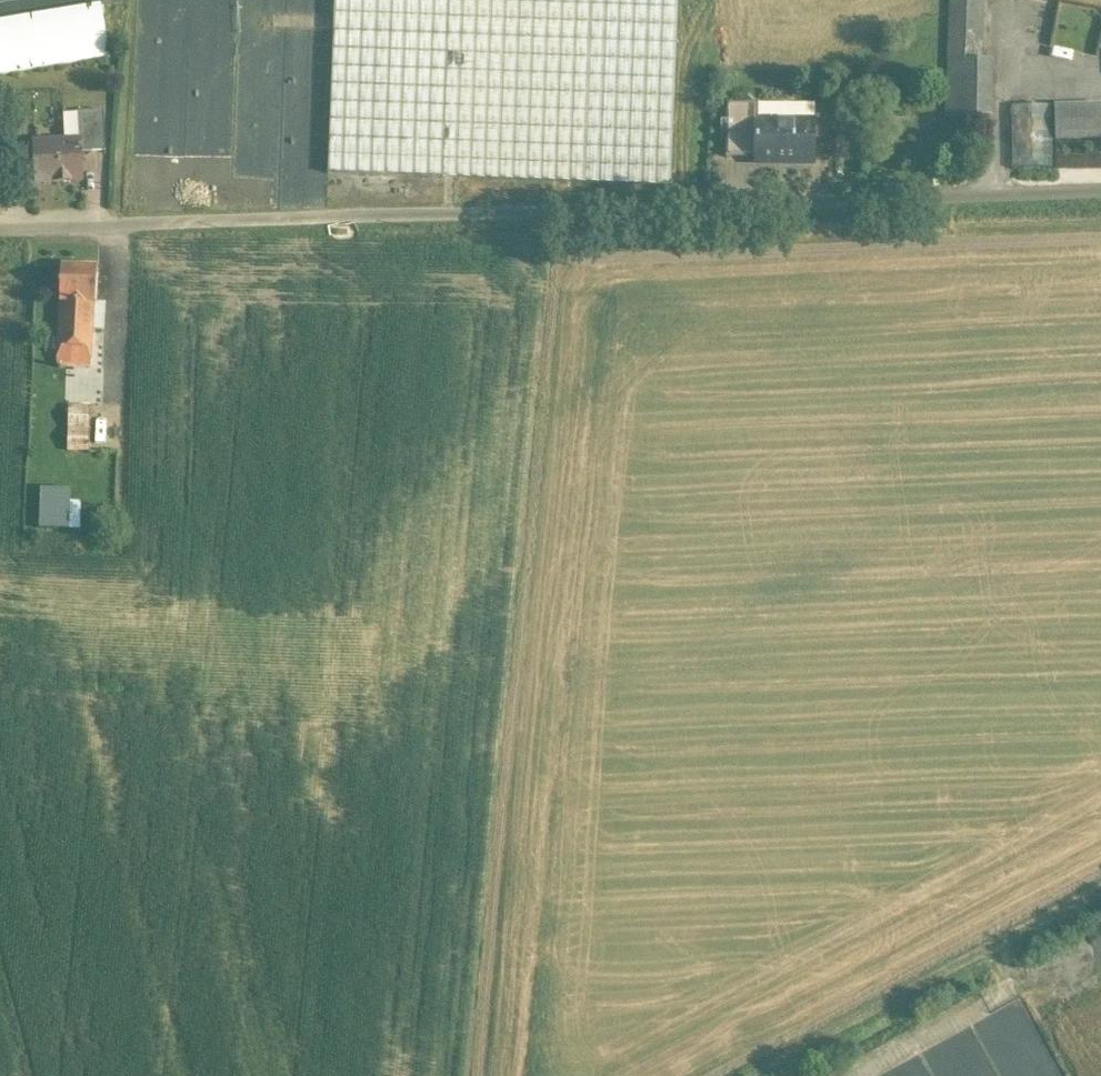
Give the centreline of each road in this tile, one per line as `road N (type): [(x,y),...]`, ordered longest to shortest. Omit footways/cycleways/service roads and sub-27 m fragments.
road 1 (unclassified): [(0,229),(1100,191)]

